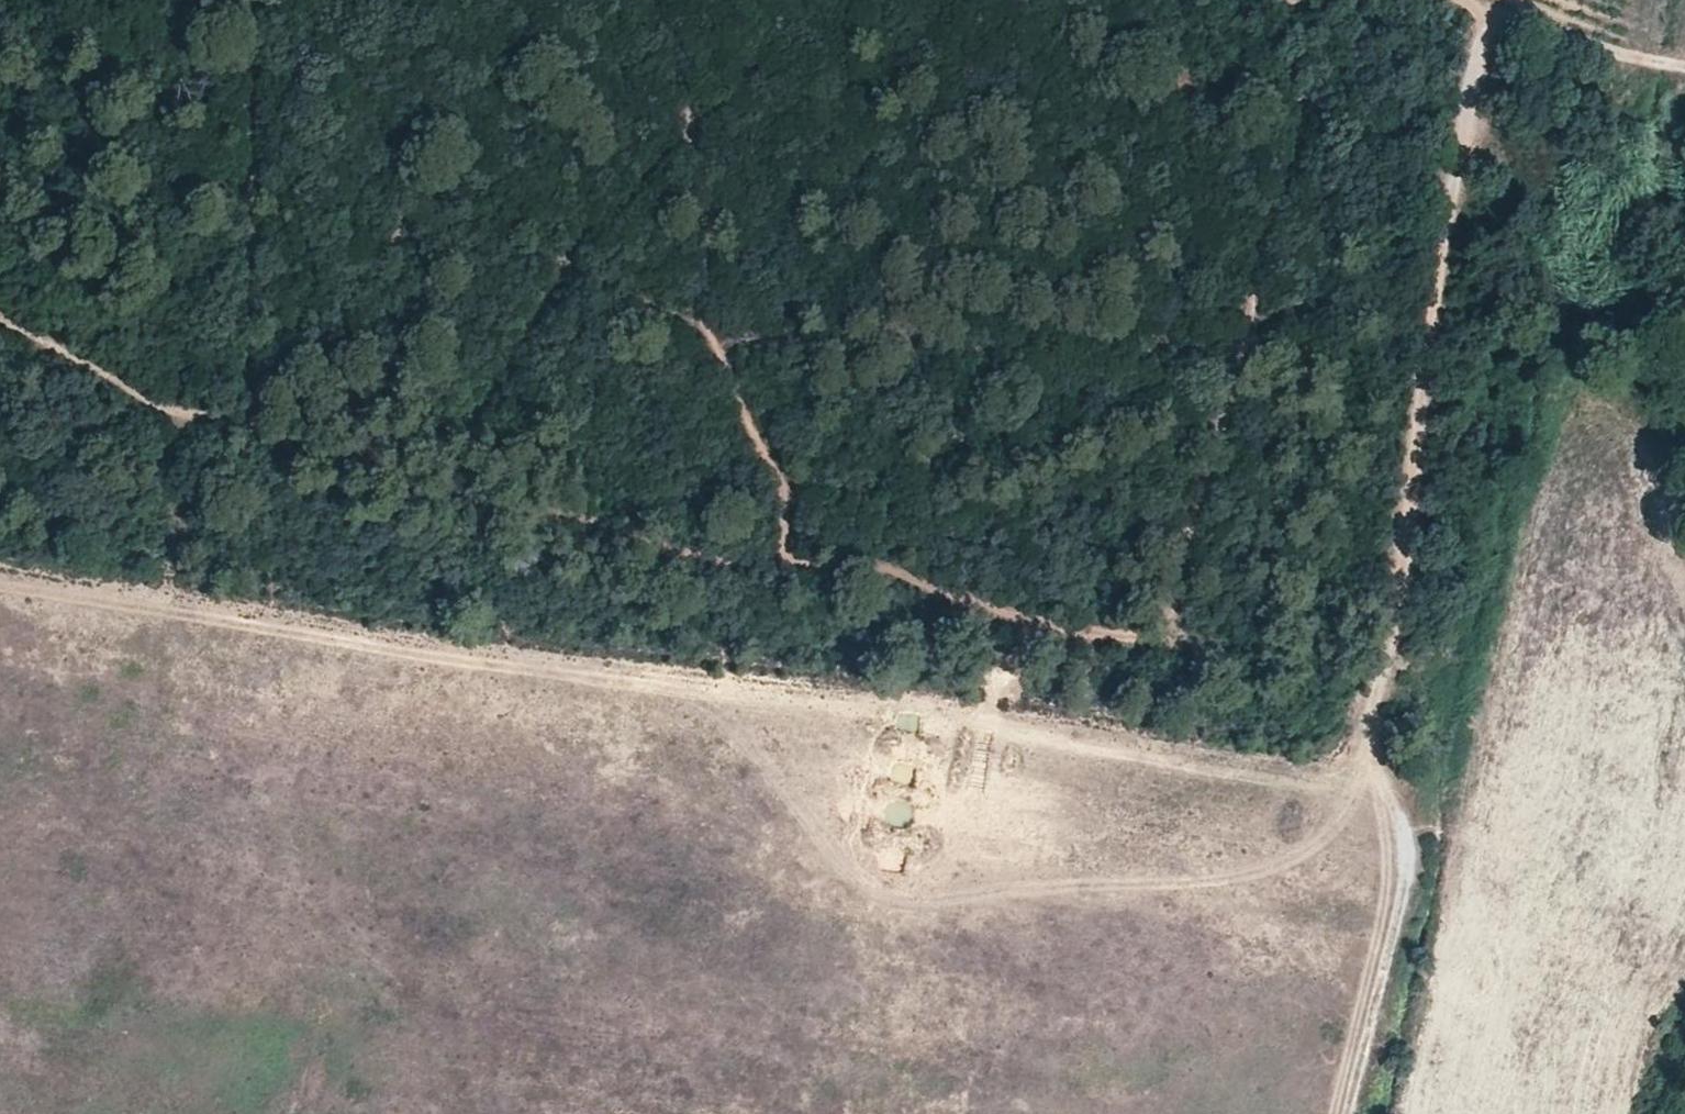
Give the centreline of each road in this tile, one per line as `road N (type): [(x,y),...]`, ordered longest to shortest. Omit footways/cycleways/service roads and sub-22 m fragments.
road 1 (track): [(1350,1113),(1393,938),(1403,849),(1370,723),(1480,7)]
road 2 (track): [(1460,0),(1621,61),(1684,71)]

